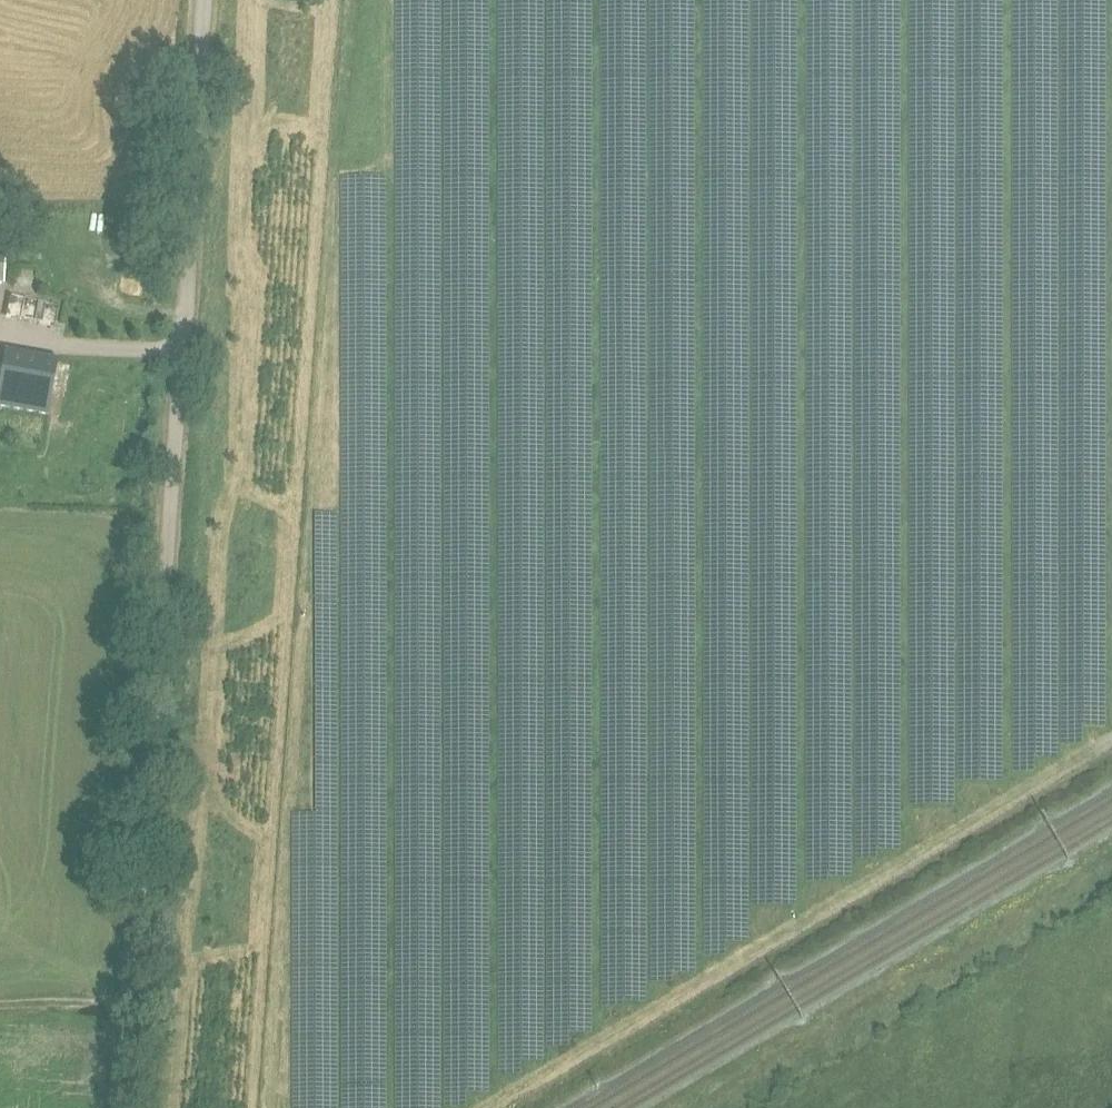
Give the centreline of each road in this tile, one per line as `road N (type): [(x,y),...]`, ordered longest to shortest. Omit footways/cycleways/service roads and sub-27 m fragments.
road 1 (track): [(119,1107),(201,0)]
road 2 (track): [(126,1010),(0,1012)]

